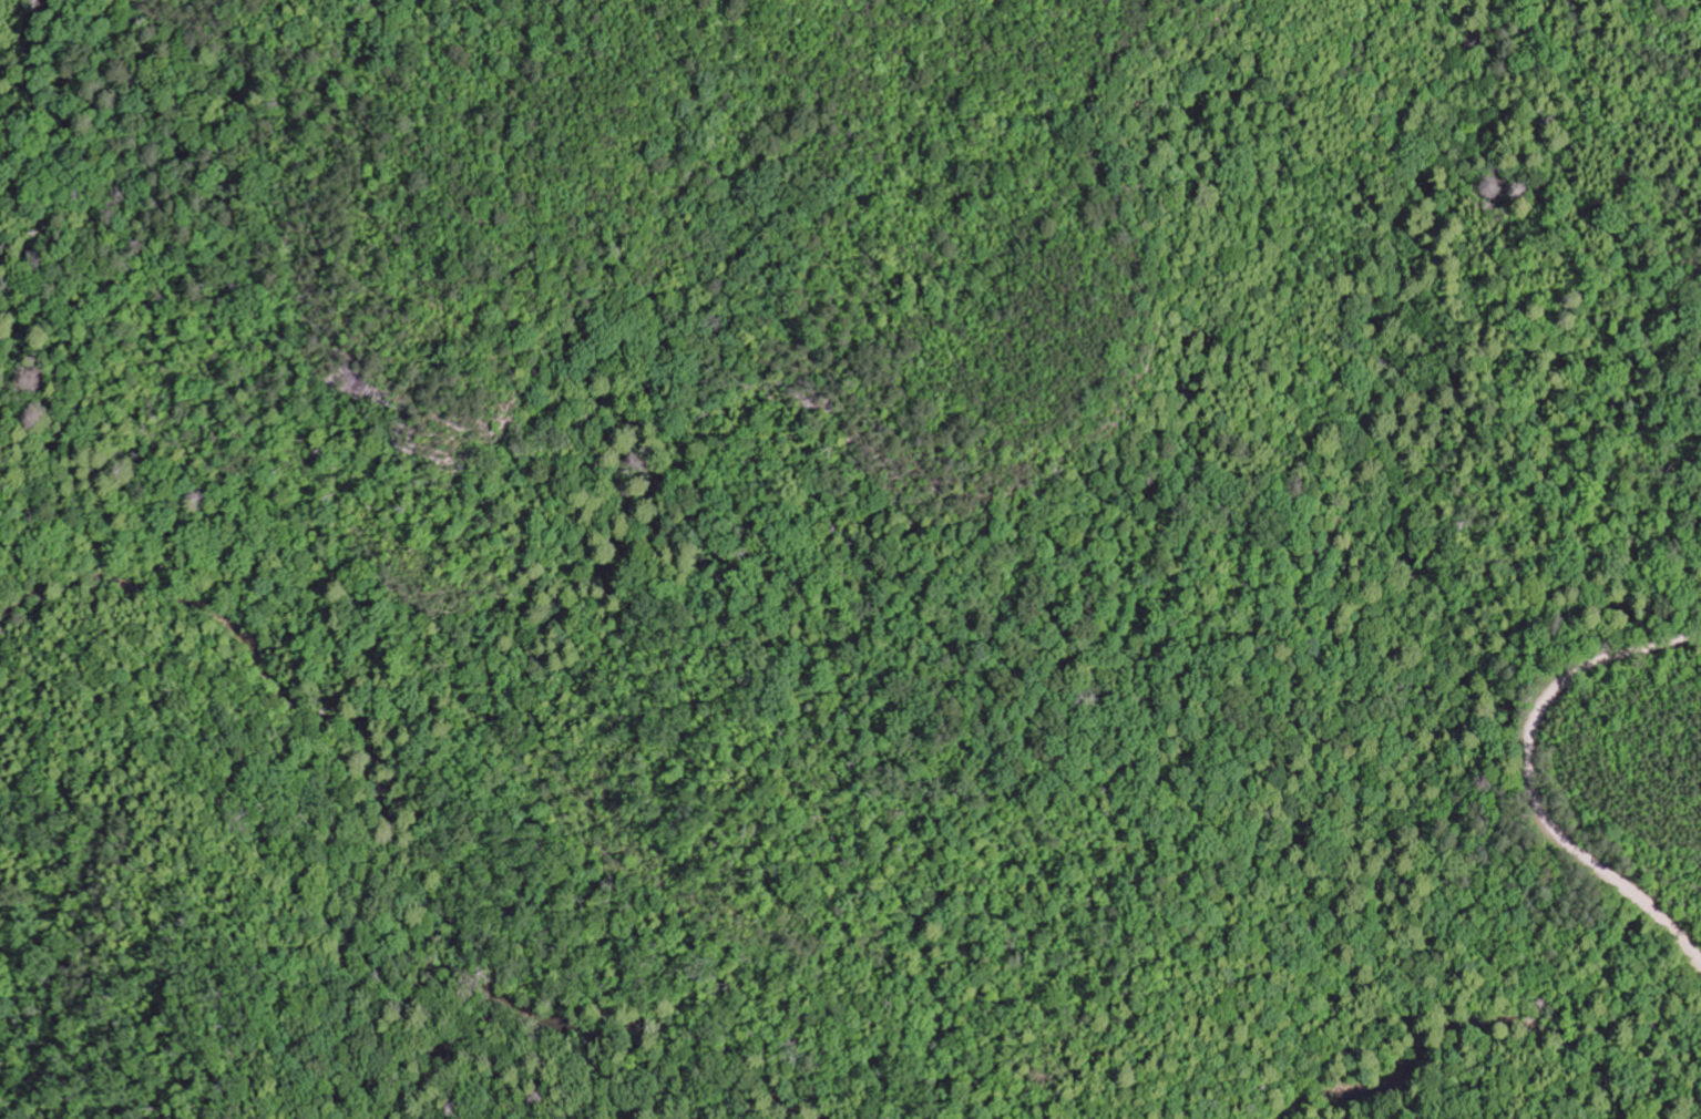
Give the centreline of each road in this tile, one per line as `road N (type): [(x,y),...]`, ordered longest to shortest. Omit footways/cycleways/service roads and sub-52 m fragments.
road 1 (residential): [(1700,963),(1566,830),(1537,773),(1540,714),(1580,658),(1700,646)]

